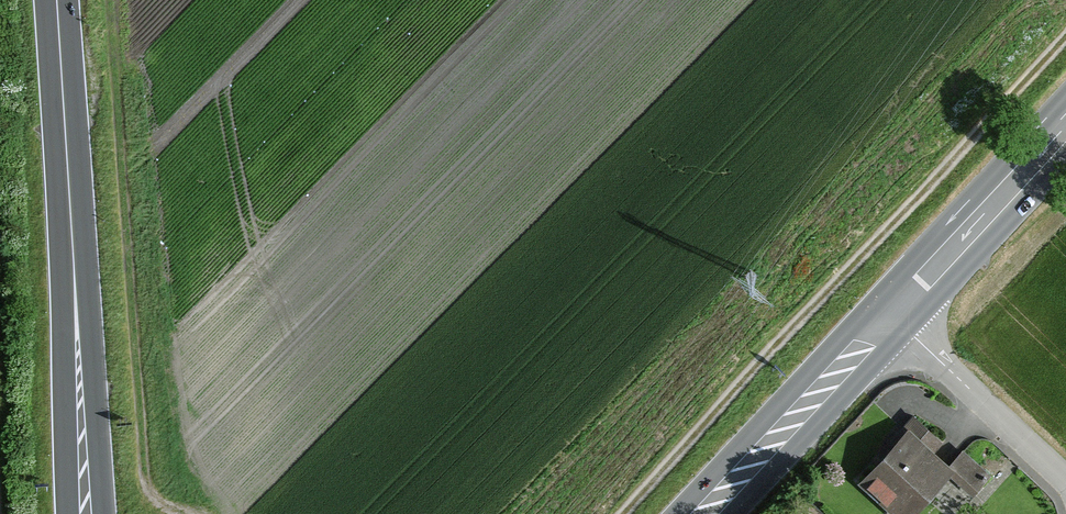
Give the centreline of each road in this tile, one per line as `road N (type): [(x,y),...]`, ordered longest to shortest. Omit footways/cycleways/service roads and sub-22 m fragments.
road 1 (track): [(1065,36),(622,513)]
road 2 (track): [(186,513),(155,497),(144,465),(111,0)]
road 3 (primary): [(705,513),(1065,127)]
road 4 (primary): [(86,513),(57,0)]

